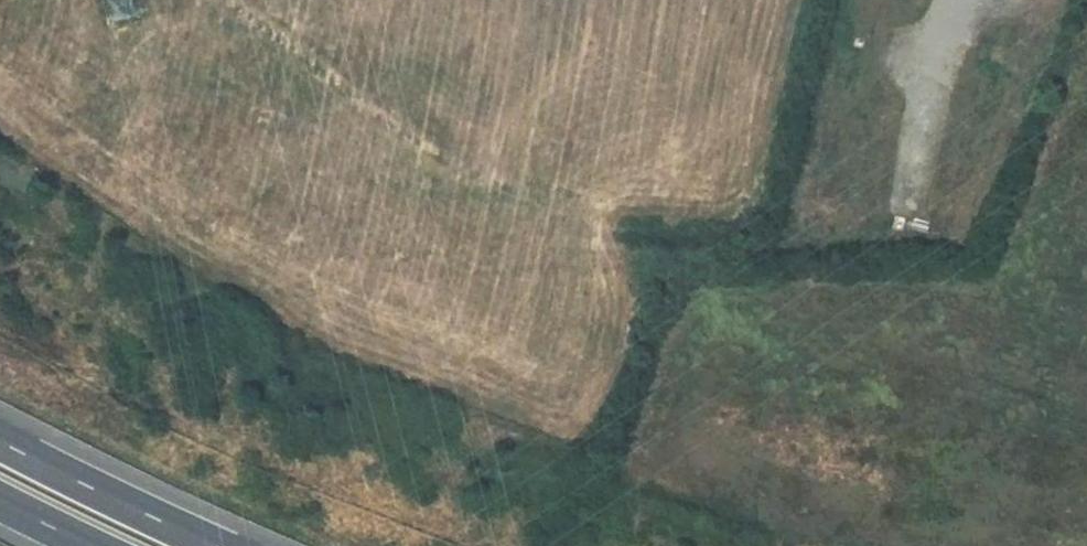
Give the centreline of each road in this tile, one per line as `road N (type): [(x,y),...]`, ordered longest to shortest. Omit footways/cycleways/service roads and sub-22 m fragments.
road 1 (motorway): [(225,545),(0,448)]

